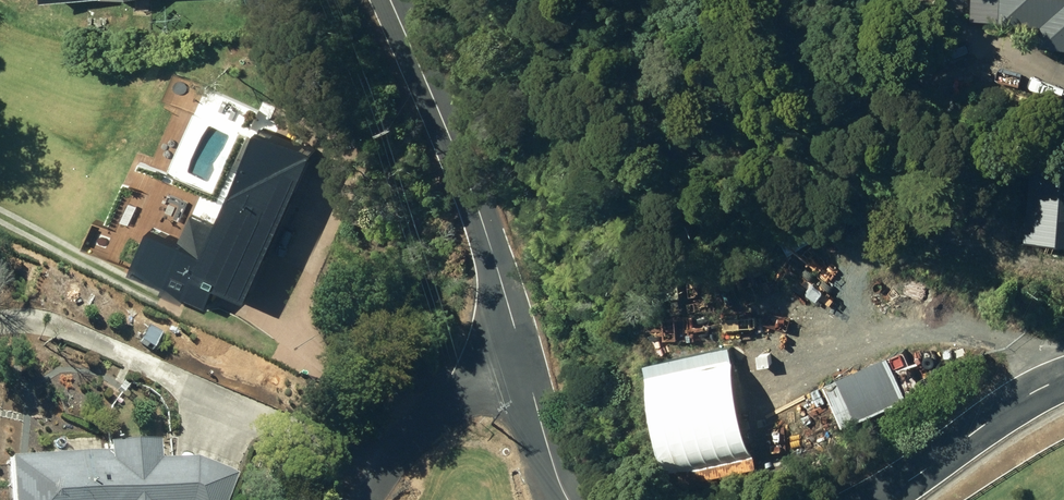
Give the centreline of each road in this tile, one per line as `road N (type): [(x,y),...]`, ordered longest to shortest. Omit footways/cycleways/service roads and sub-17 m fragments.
road 1 (residential): [(392,0),(521,348)]
road 2 (residential): [(869,499),(1063,375)]
road 3 (residential): [(367,499),(425,423),(521,348)]
road 4 (residential): [(521,348),(575,499)]

